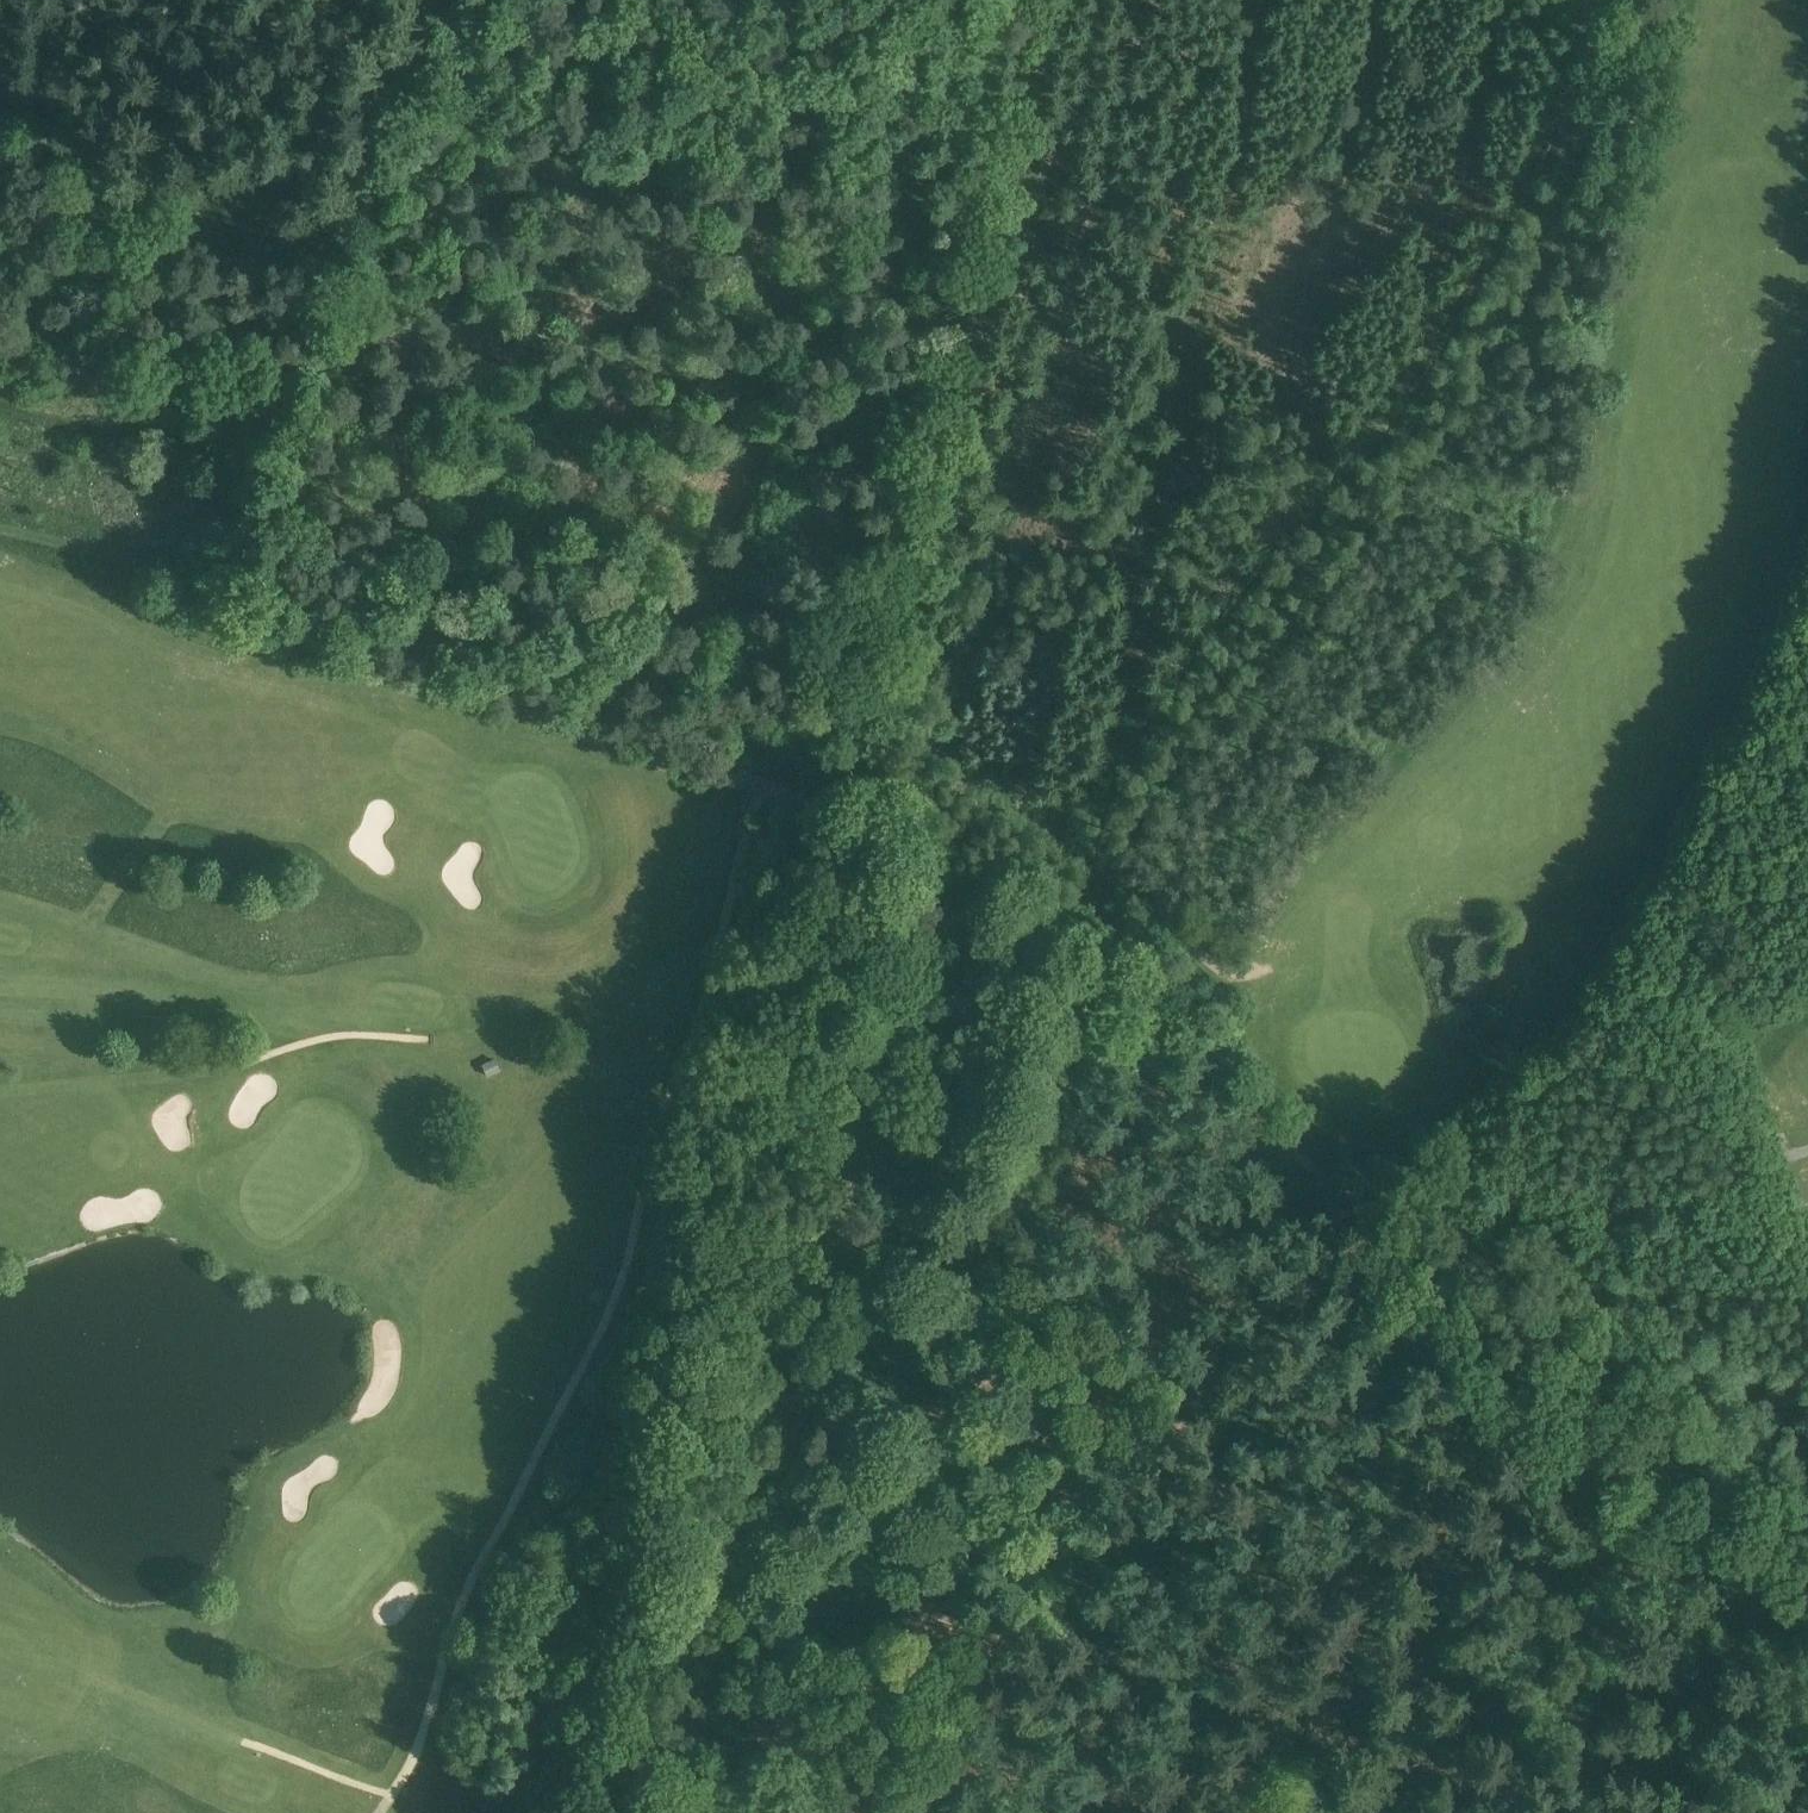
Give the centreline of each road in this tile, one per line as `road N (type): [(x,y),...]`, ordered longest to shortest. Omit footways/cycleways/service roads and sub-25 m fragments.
road 1 (track): [(1807,1624),(1139,1007),(972,936),(906,891),(795,873)]
road 2 (track): [(1070,975),(766,1812)]
road 3 (track): [(0,78),(23,132),(78,177),(122,175),(334,261)]
road 4 (track): [(428,0),(334,261)]

